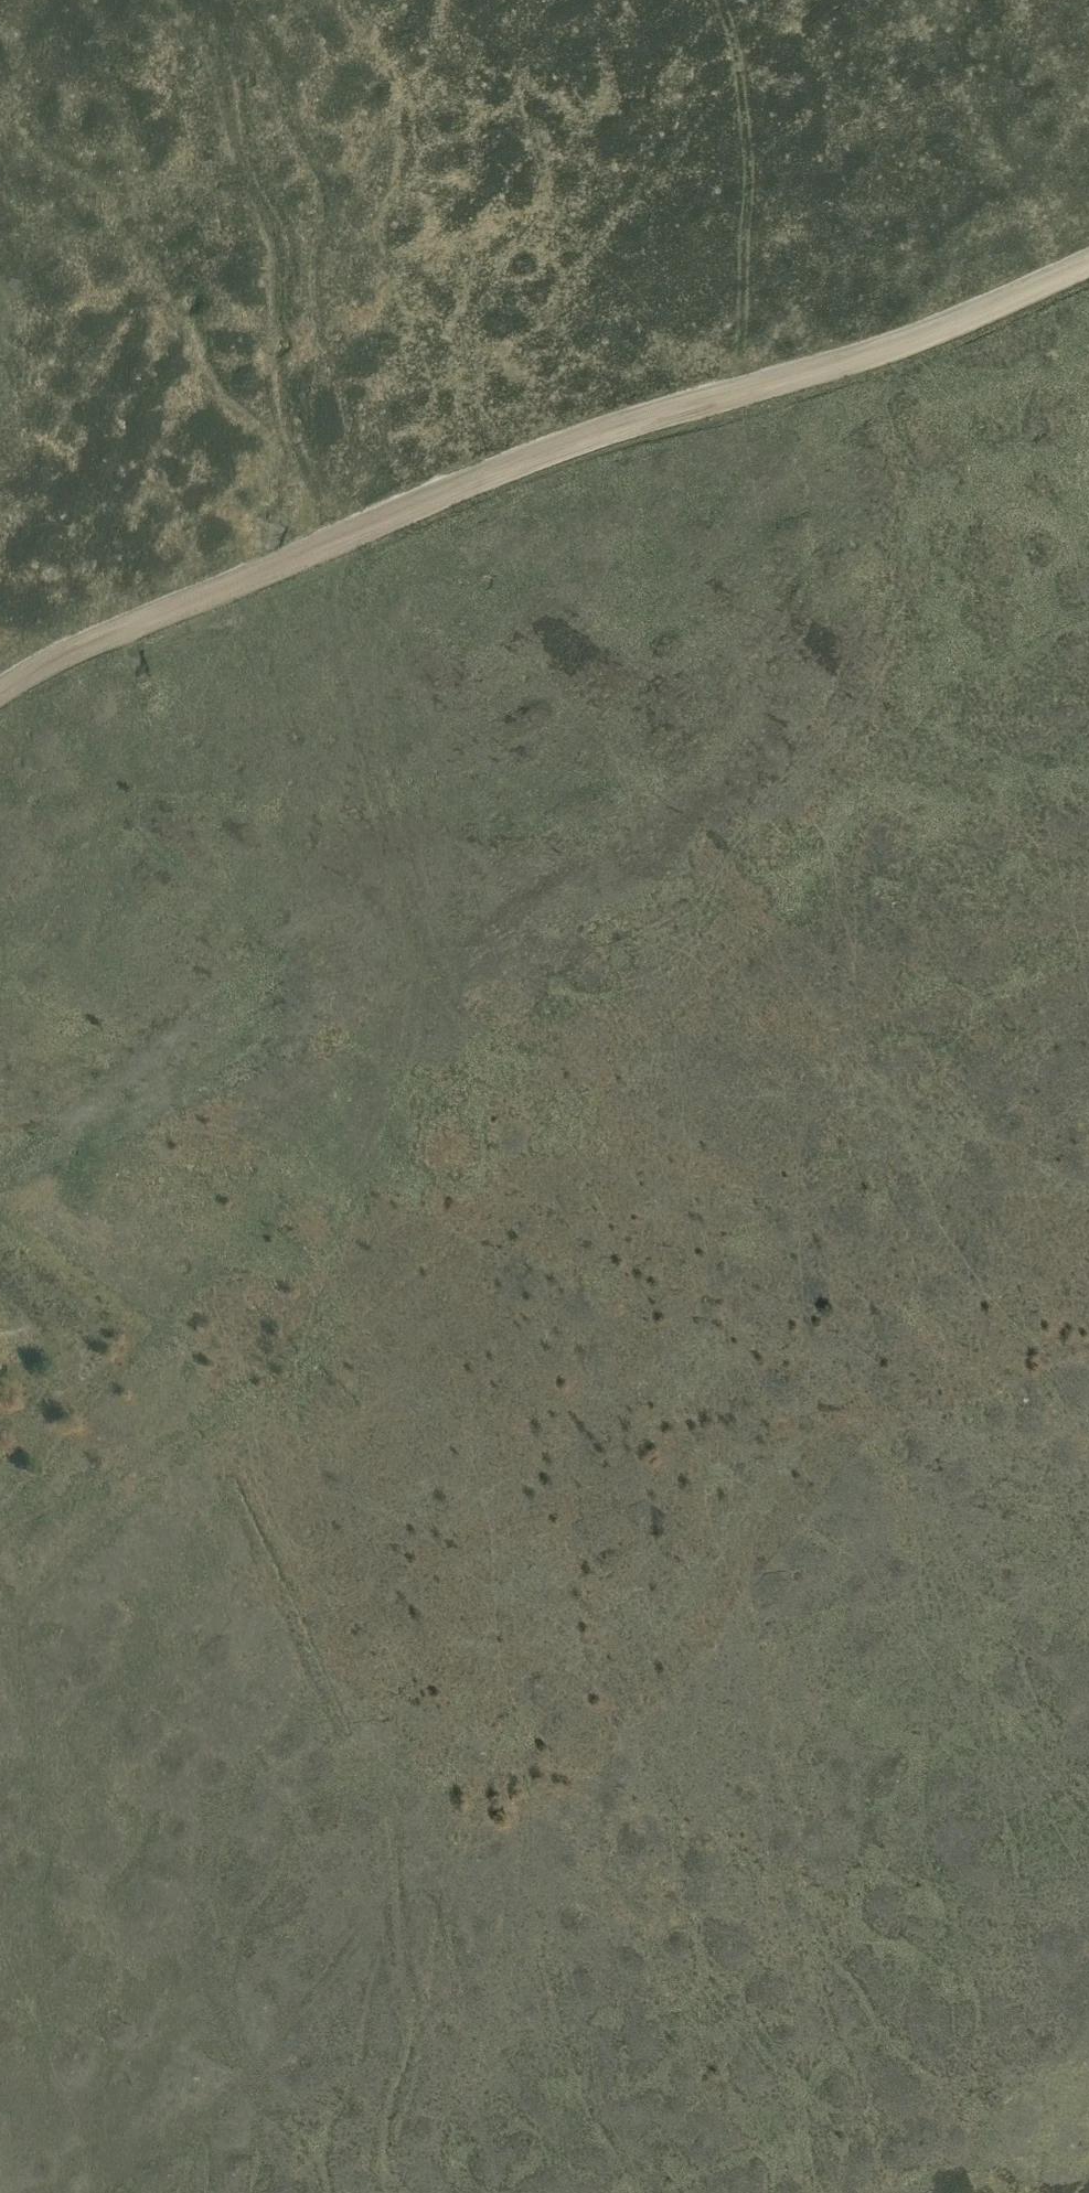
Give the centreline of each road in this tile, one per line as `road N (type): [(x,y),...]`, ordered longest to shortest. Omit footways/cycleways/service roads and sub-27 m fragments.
road 1 (track): [(0,697),(111,636),(555,452),(929,338),(1088,269)]

